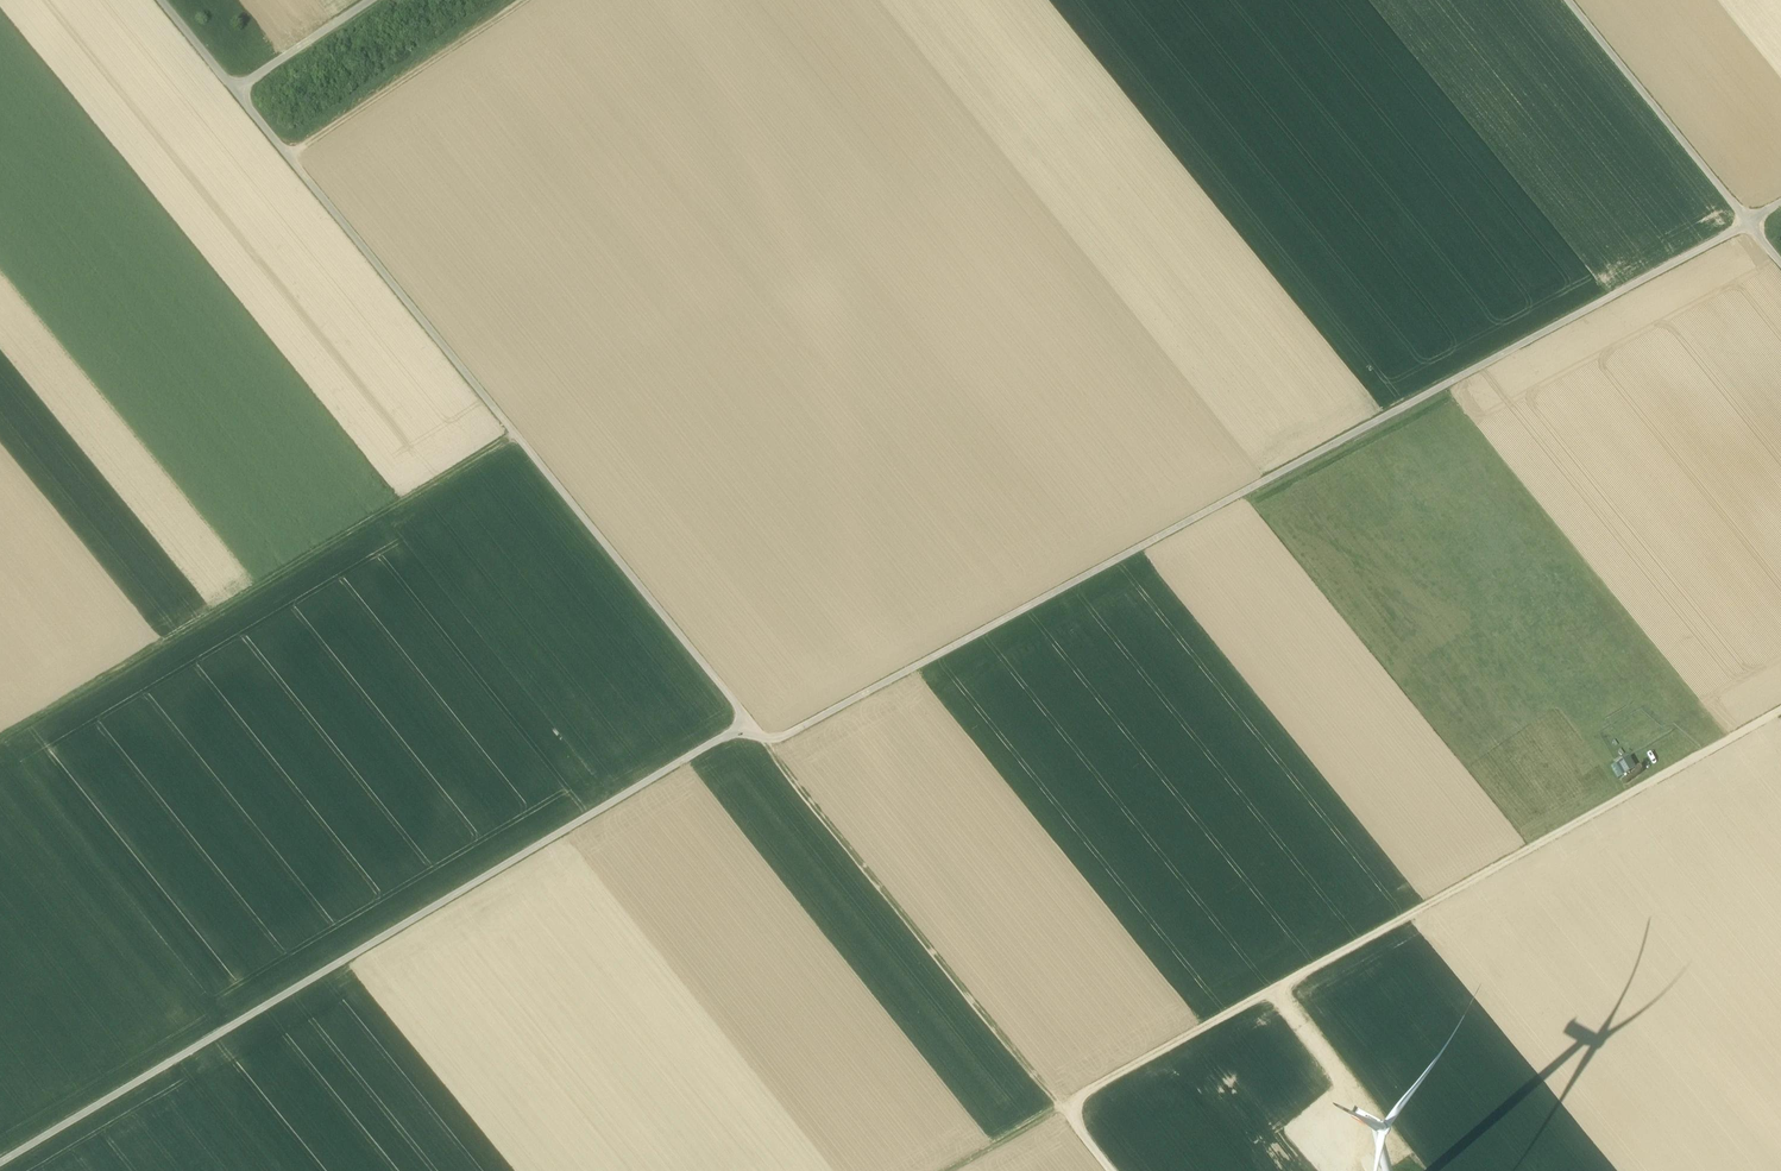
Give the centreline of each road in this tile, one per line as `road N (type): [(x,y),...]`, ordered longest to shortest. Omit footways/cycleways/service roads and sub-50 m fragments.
road 1 (track): [(1752,220),(803,727),(778,737),(743,731),(720,738),(0,1161)]
road 2 (track): [(0,748),(1265,0)]
road 3 (track): [(237,89),(737,711),(743,731)]
road 4 (track): [(1065,1110),(1780,714)]
road 5 (track): [(1065,1110),(775,753),(772,736)]
road 6 (track): [(1752,220),(1571,0)]
road 7 (track): [(1279,990),(1402,1150)]
road 8 (track): [(237,89),(373,0)]
road 9 (track): [(1065,1110),(952,1170)]

